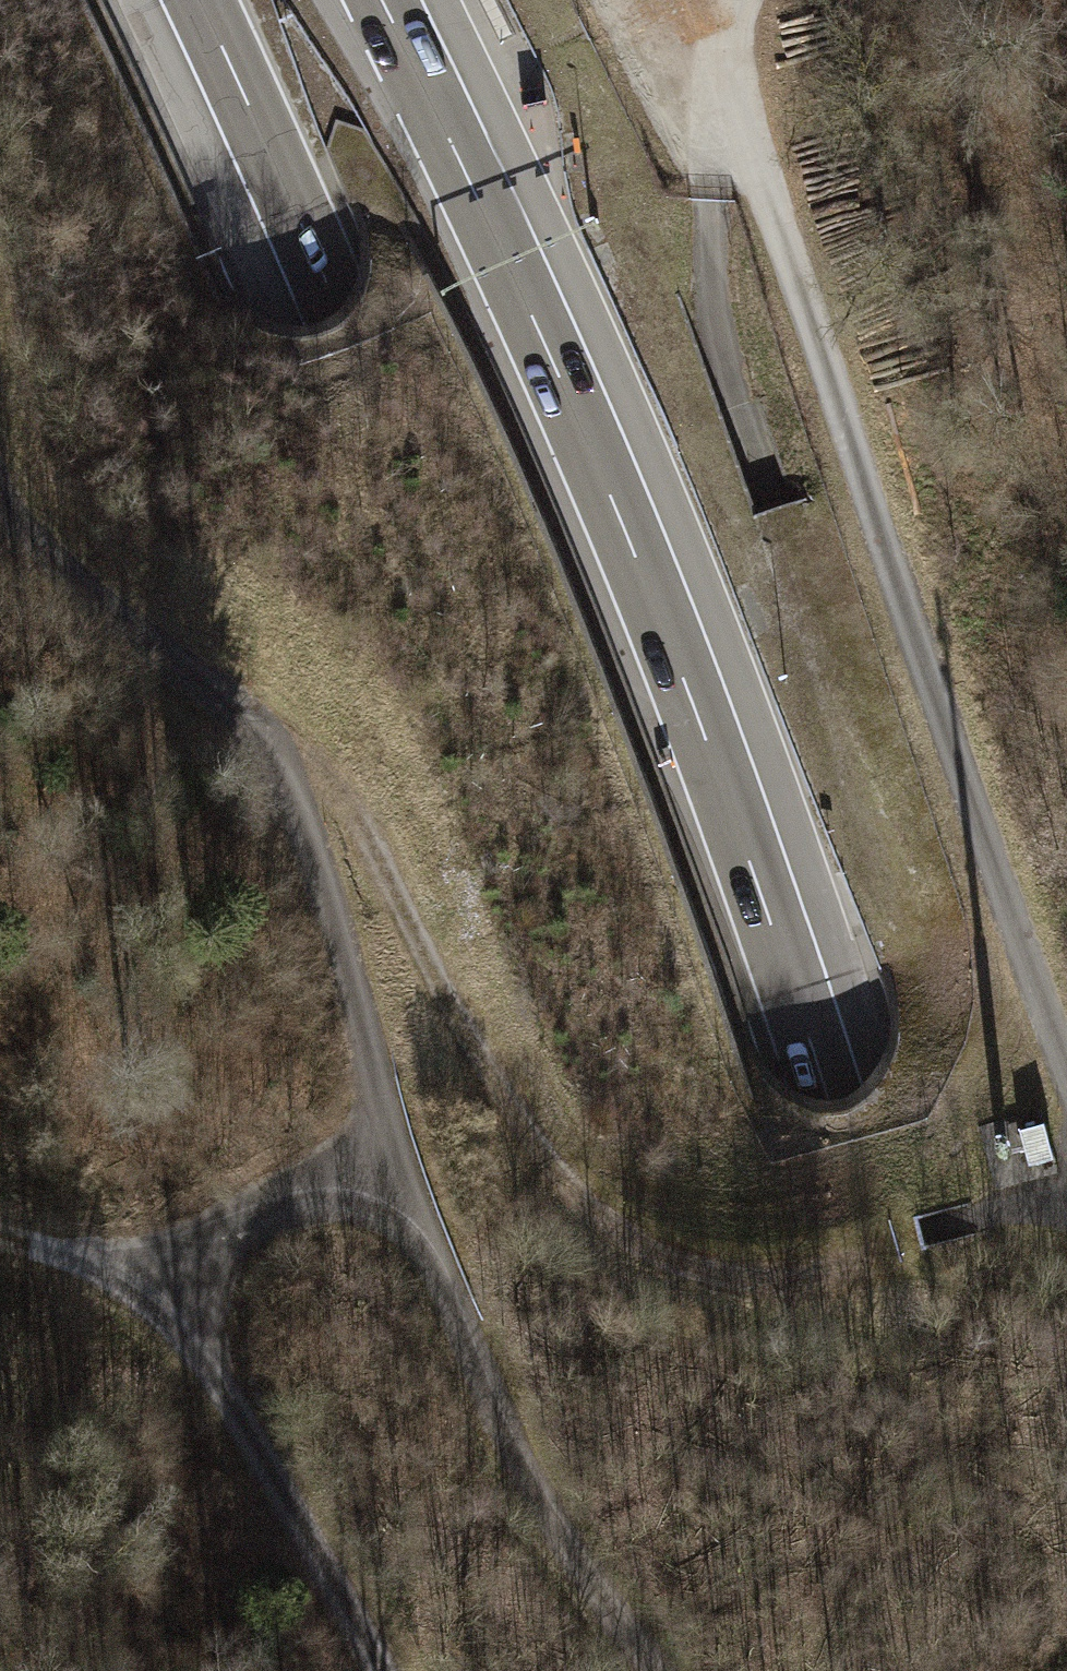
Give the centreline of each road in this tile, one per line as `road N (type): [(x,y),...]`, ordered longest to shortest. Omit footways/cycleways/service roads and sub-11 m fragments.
road 1 (motorway): [(1003,1670),(940,1414),(730,805),(535,317),(382,0)]
road 2 (motorway): [(200,0),(341,313),(512,819),(673,1351),(743,1670)]
road 3 (track): [(656,1670),(623,1629),(533,1468),(402,1176),(376,1013),(326,846),(275,751),(195,664),(89,597),(36,545),(0,488)]
road 4 (track): [(737,0),(732,24),(742,113),(1066,1051)]
road 5 (track): [(0,1241),(173,1298),(235,1240),(402,1176)]
road 6 (track): [(173,1298),(388,1670)]

